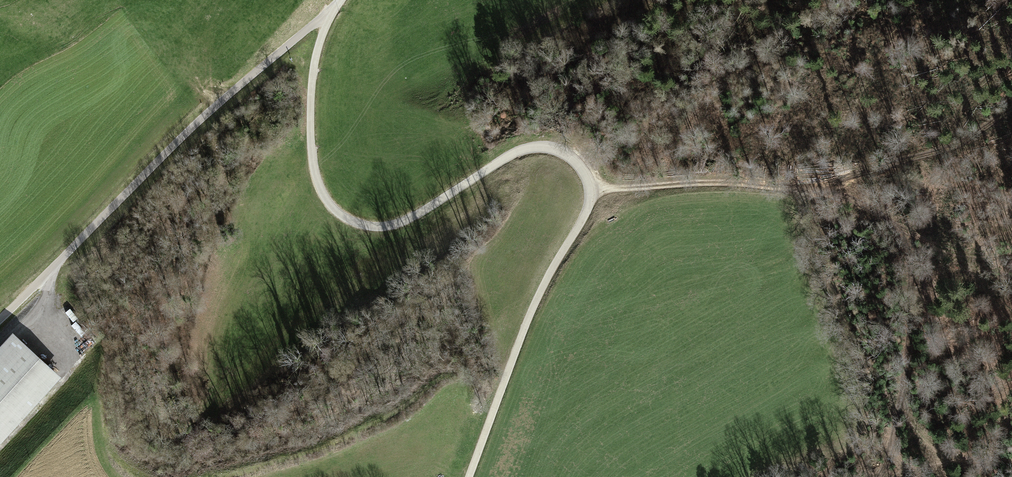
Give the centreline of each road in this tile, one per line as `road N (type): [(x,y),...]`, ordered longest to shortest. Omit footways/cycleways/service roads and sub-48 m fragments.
road 1 (unclassified): [(470,476),(532,309),(591,189),(569,156),(532,148),(404,224),(361,229),(341,218),(320,193),(311,145),(313,81),(328,12)]
road 2 (unclassified): [(0,318),(180,138),(328,12)]
road 3 (track): [(591,189),(818,189),(956,145),(1011,108)]
road 4 (track): [(880,476),(910,345),(914,261),(907,231),(818,189)]

